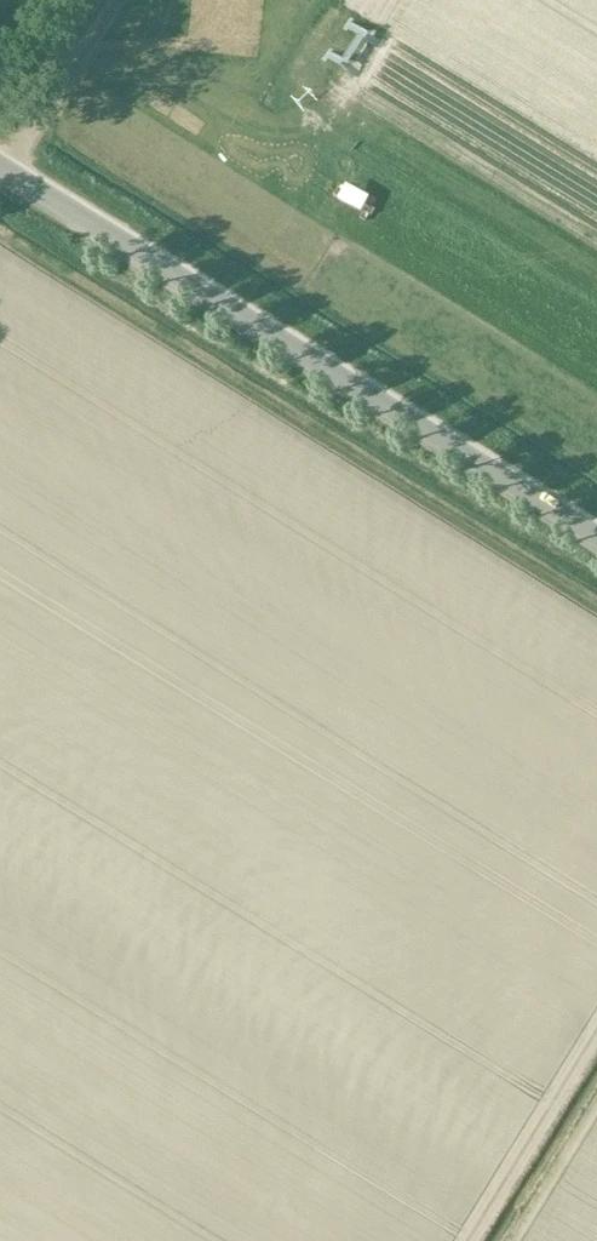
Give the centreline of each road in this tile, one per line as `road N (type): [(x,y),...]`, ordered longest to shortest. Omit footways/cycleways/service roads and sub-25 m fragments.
road 1 (unclassified): [(596,539),(0,169)]
road 2 (track): [(596,1023),(463,1240)]

